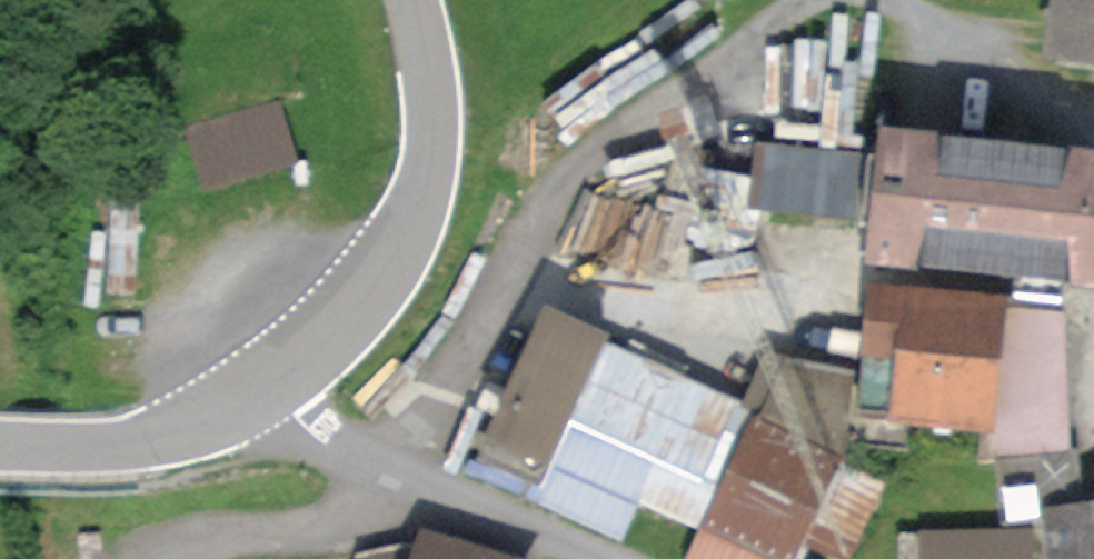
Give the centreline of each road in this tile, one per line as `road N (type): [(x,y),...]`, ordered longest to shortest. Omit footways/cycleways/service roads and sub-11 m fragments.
road 1 (primary): [(252,397),(327,337),(370,287),(409,221),(432,101),(415,0)]
road 2 (residential): [(252,397),(398,473),(600,558)]
road 3 (primary): [(0,444),(148,440),(252,397)]

